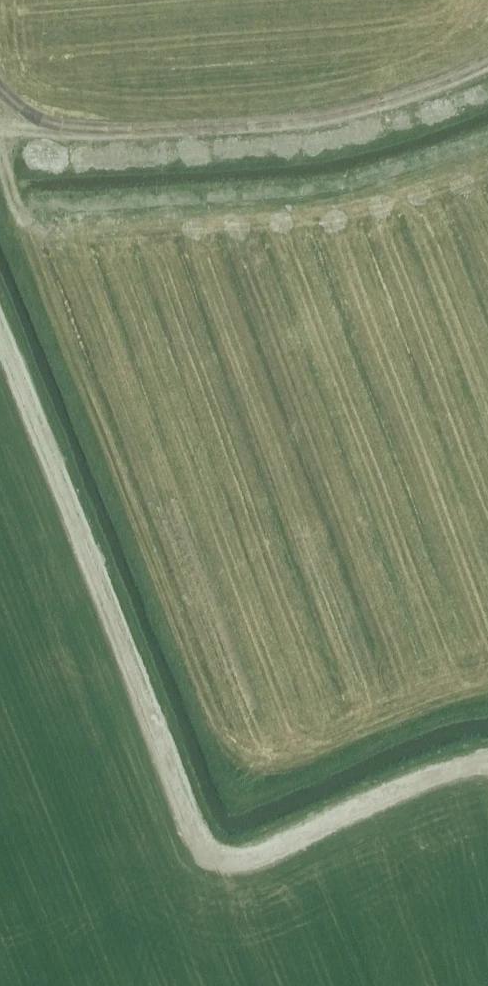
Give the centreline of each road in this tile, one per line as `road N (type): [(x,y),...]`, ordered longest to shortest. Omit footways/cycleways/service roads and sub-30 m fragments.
road 1 (track): [(487,762),(419,777),(249,859),(213,851),(0,321)]

